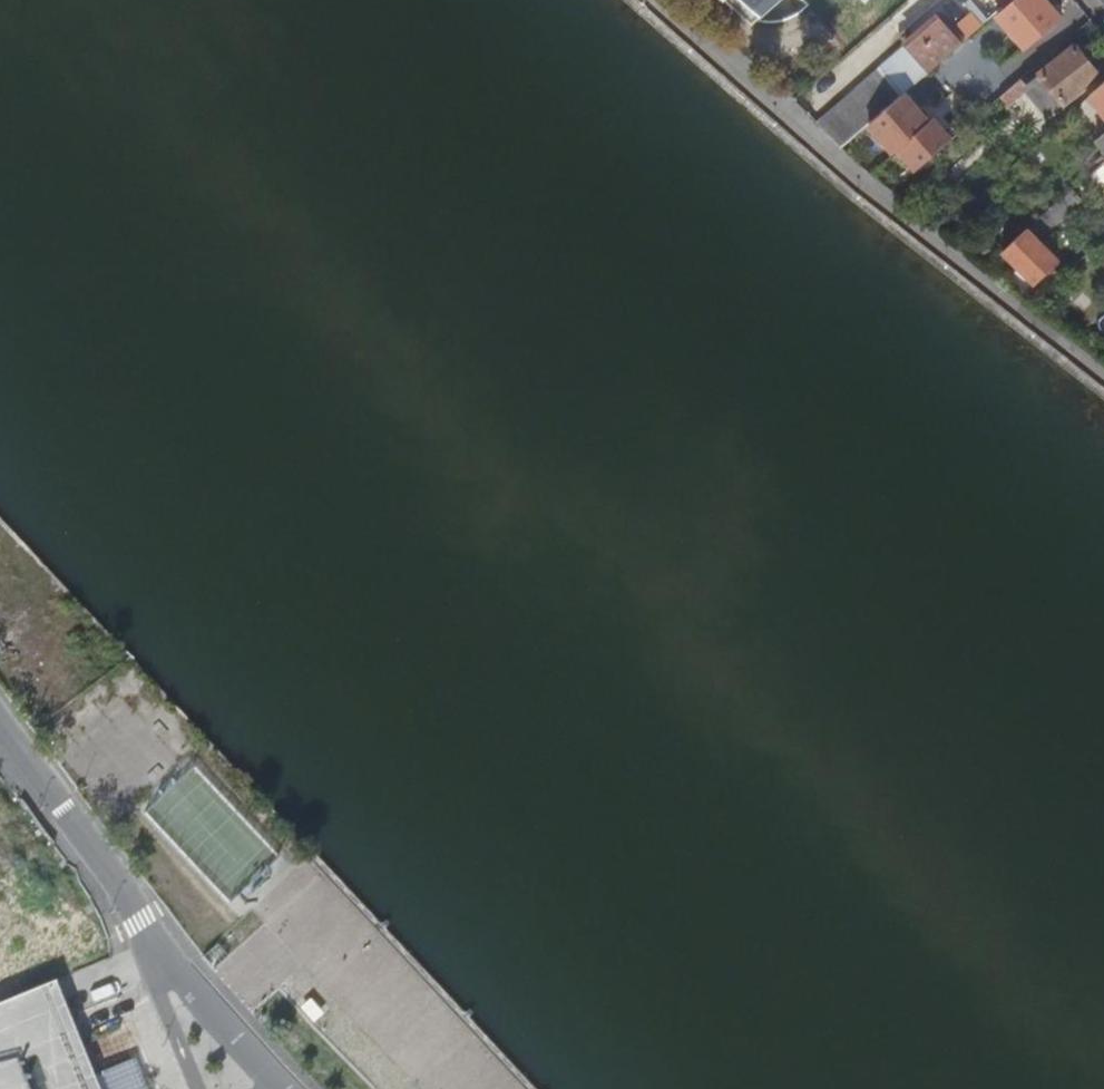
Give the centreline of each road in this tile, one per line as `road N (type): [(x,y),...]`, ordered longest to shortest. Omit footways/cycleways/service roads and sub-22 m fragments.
road 1 (residential): [(0,723),(140,919)]
road 2 (residential): [(140,919),(284,1088)]
road 3 (residential): [(140,919),(200,1088)]

